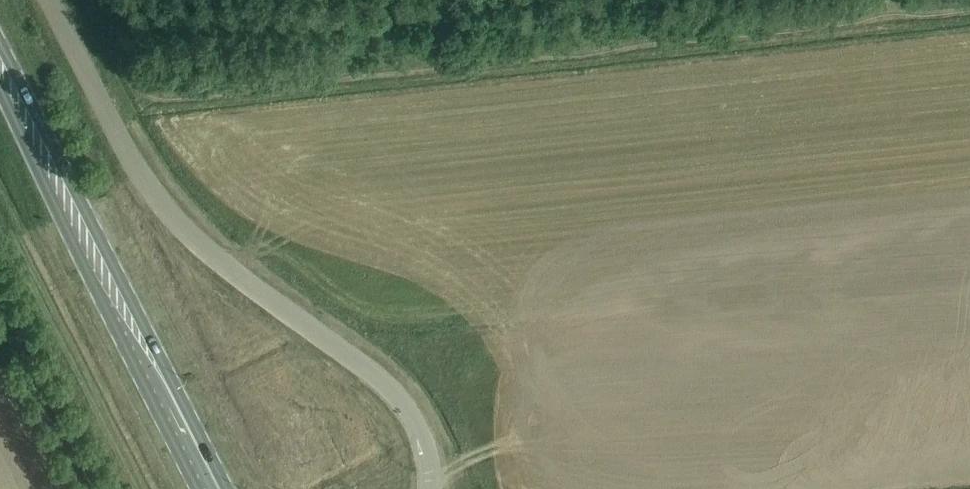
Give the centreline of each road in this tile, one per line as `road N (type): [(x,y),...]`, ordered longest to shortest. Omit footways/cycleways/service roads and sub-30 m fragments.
road 1 (unclassified): [(469,488),(469,411),(430,344),(404,327),(233,265),(201,244),(125,150),(47,0)]
road 2 (primary): [(0,64),(104,242),(212,373)]

